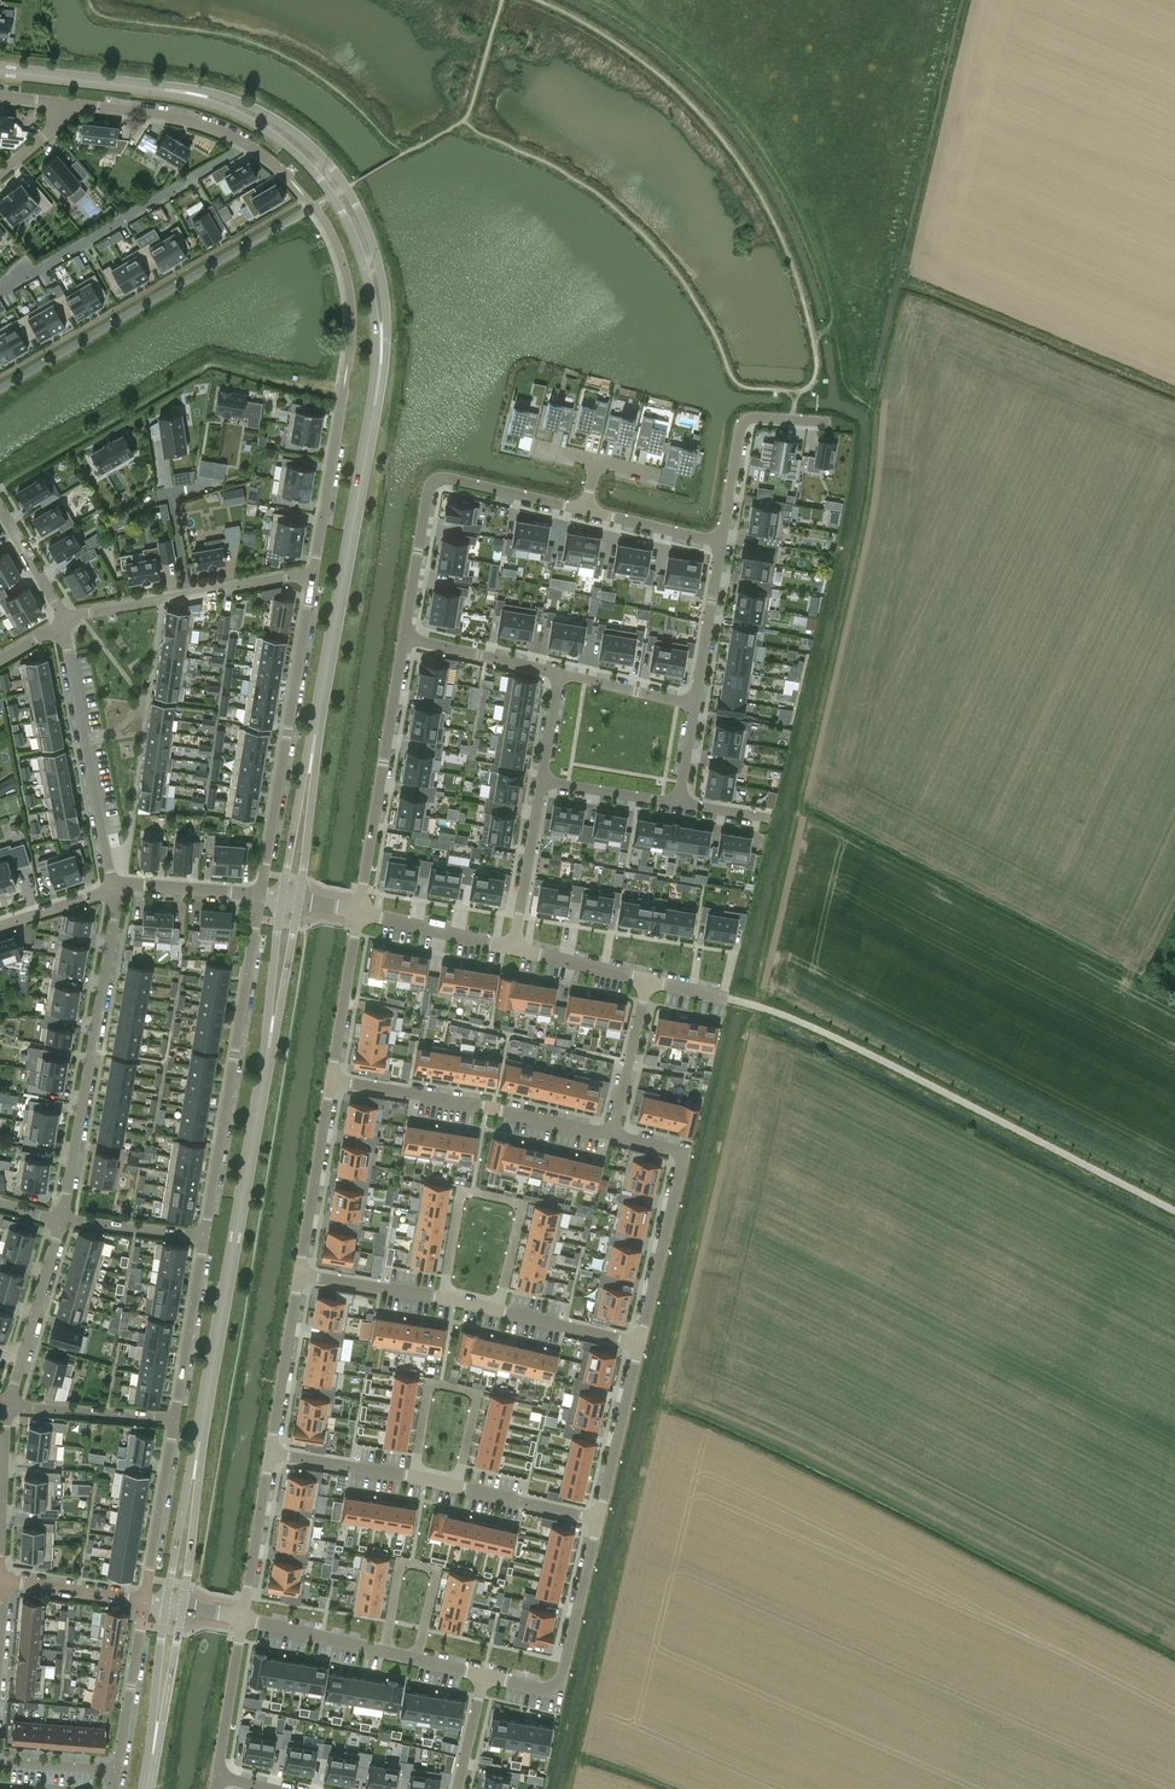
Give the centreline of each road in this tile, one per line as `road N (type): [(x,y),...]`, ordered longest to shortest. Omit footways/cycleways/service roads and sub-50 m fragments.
road 1 (tertiary): [(290,901),(379,381),(382,322),(367,251),(350,208),(314,157),(253,112),(192,94),(0,71)]
road 2 (tertiary): [(174,1608),(290,901)]
road 3 (residential): [(261,896),(203,1237)]
road 4 (residential): [(63,1222),(117,917),(113,891)]
road 5 (residential): [(313,578),(261,896)]
road 6 (residential): [(585,511),(435,483),(403,638)]
road 7 (residential): [(249,145),(0,292)]
road 8 (residential): [(611,1136),(329,1081)]
road 9 (residential): [(403,638),(359,913)]
road 10 (residential): [(440,1298),(458,1199),(475,1192),(521,1207),(498,1310)]
road 11 (residential): [(113,891),(62,625)]
road 12 (residential): [(611,1136),(685,1153),(638,1342)]
road 13 (residential): [(313,578),(79,615),(62,625)]
road 14 (residential): [(598,1521),(558,1690),(486,1674)]
road 15 (residential): [(413,1477),(427,1392),(438,1385),(469,1391),(477,1401),(457,1486)]
road 16 (residential): [(384,1651),(400,1568),(429,1567),(435,1580),(417,1658)]
road 17 (residential): [(721,542),(744,423),(825,423)]
road 18 (residential): [(329,1081),(298,1274)]
road 19 (residential): [(7,1407),(63,1222)]
road 20 (residential): [(67,103),(192,121),(249,145)]
road 21 (residential): [(175,1419),(144,1604)]
road 22 (residential): [(203,1237),(175,1419)]
road 23 (residential): [(638,1342),(598,1521)]
road 24 (tertiary): [(147,1788),(174,1608)]
road 25 (residential): [(298,1274),(269,1452)]
road 26 (residential): [(343,403),(313,578)]
road 27 (residential): [(144,1604),(118,1773)]
road 28 (residential): [(359,913),(329,1081)]
road 29 (residential): [(542,781),(514,949)]
road 30 (residential): [(269,1452),(243,1619)]
road 31 (residential): [(175,1419),(7,1407)]
road 32 (residential): [(694,705),(721,542)]
road 33 (residential): [(559,673),(403,638)]
road 34 (residential): [(243,1619),(217,1776)]
road 35 (residential): [(359,913),(514,949)]
road 36 (residential): [(648,982),(611,1136)]
road 37 (residential): [(261,896),(132,885),(113,891)]
road 38 (residential): [(413,1477),(269,1452)]
road 39 (residential): [(598,1521),(457,1486)]
road 40 (residential): [(144,1604),(1,1582)]
road 41 (residential): [(384,1651),(243,1619)]
road 42 (residential): [(298,1274),(440,1298)]
road 43 (residential): [(498,1310),(638,1342)]
road 44 (residential): [(203,1237),(63,1222)]
road 45 (residential): [(721,542),(585,511)]
road 46 (residential): [(694,705),(559,673)]
road 47 (residential): [(514,949),(648,982)]
road 48 (residential): [(542,781),(677,803)]
road 49 (residential): [(0,1540),(7,1407)]
road 50 (residential): [(62,625),(0,508)]

